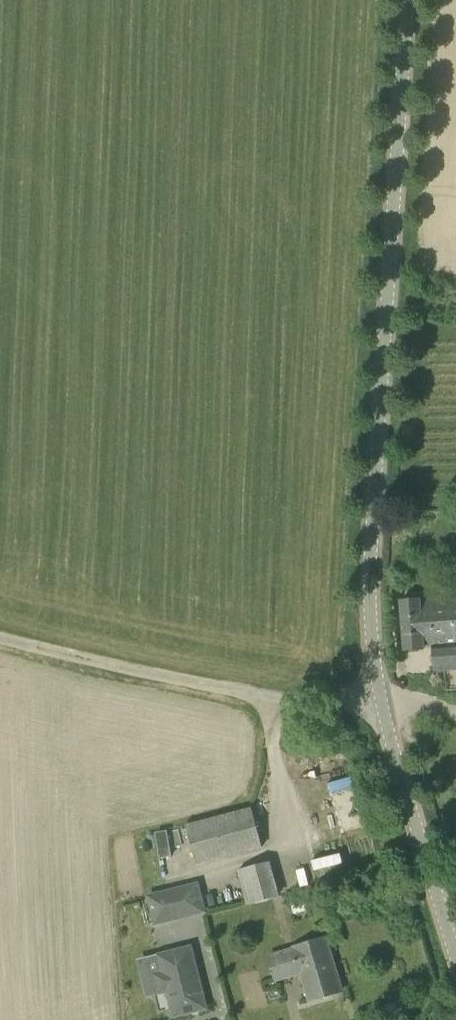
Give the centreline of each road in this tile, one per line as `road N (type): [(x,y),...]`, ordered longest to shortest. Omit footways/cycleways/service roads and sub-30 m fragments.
road 1 (tertiary): [(455,941),(373,665),(369,594),(406,0)]
road 2 (track): [(0,637),(284,703),(381,692)]

